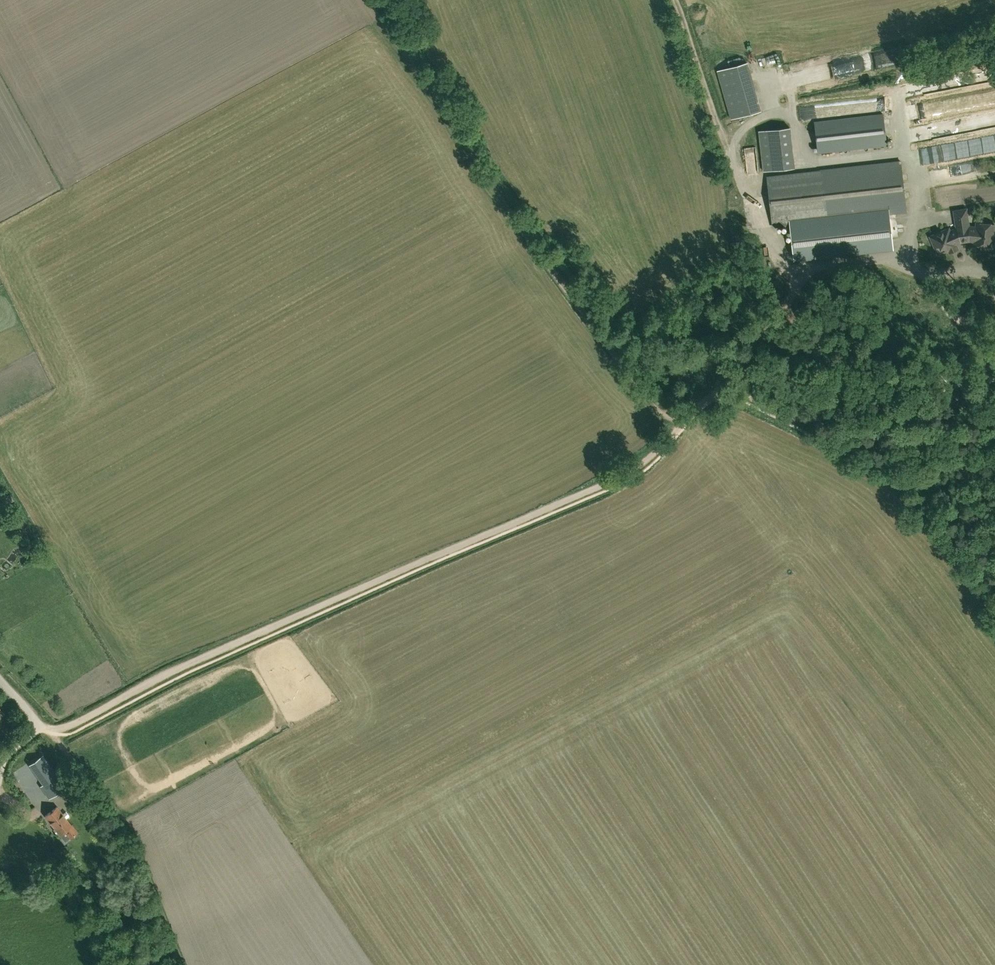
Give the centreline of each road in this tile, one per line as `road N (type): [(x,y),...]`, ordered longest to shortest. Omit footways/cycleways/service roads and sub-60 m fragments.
road 1 (track): [(994,356),(945,393),(848,416),(789,417),(744,393),(717,394),(626,475),(185,665),(71,726),(41,726)]
road 2 (track): [(41,726),(113,807),(181,964)]
road 3 (track): [(141,792),(117,742),(128,720),(237,667),(260,677),(275,706),(273,725)]
road 4 (track): [(113,807),(273,725)]
road 5 (unclassified): [(0,775),(5,755),(41,726),(0,682)]

